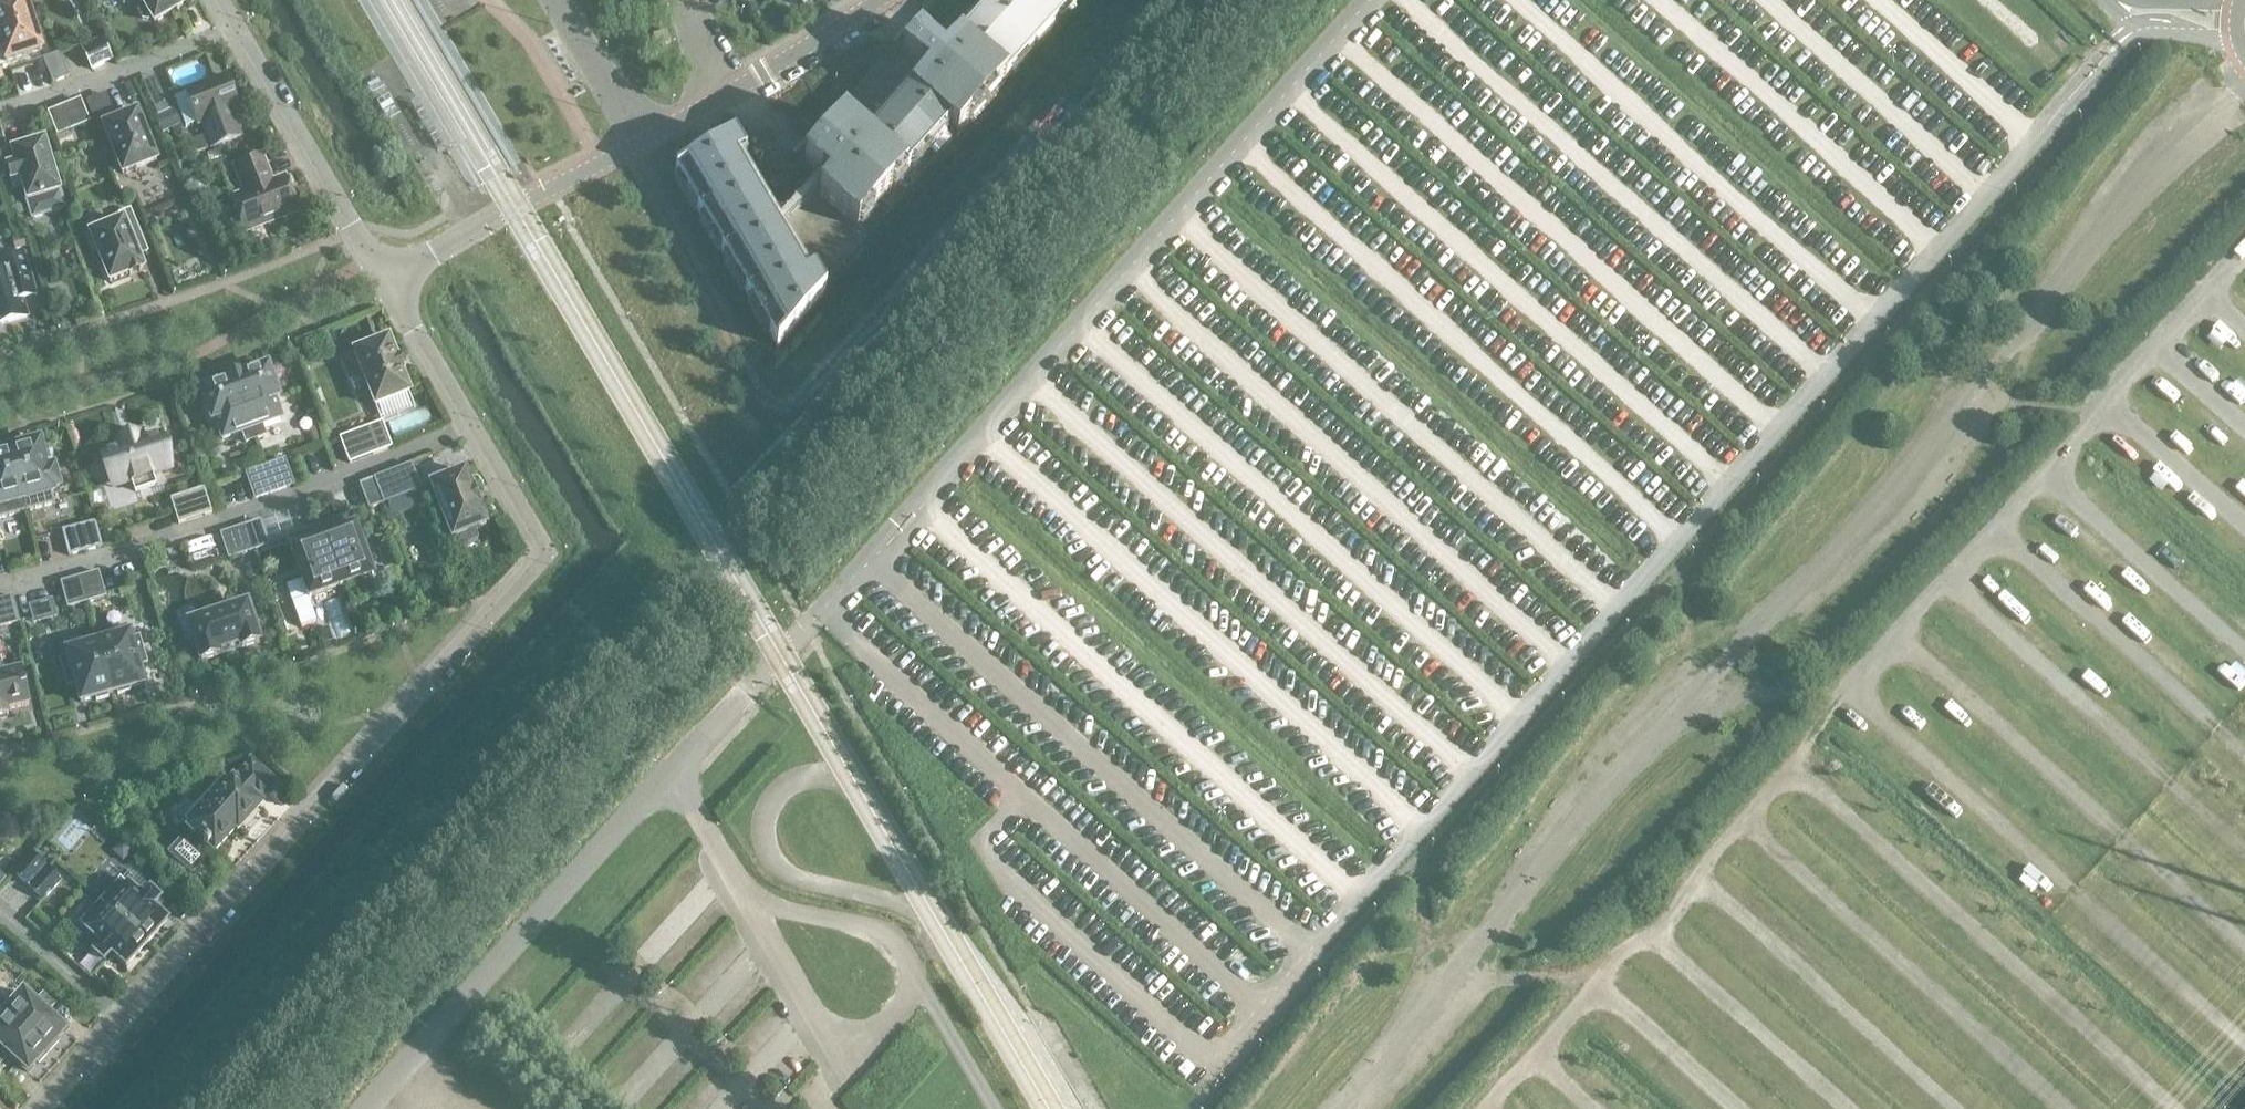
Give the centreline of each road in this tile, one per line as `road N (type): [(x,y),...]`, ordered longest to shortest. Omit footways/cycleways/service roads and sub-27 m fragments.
road 1 (residential): [(123,1018),(544,557),(474,428)]
road 2 (residential): [(0,591),(316,494),(474,428)]
road 3 (residential): [(383,272),(237,28)]
road 4 (residential): [(0,111),(237,28)]
road 5 (unclassified): [(383,272),(553,186)]
road 6 (residential): [(474,428),(383,272)]
road 7 (residential): [(642,140),(555,0)]
road 8 (residential): [(738,90),(873,0)]
road 9 (residential): [(0,913),(123,1018)]
road 10 (residential): [(42,1108),(123,1018)]

